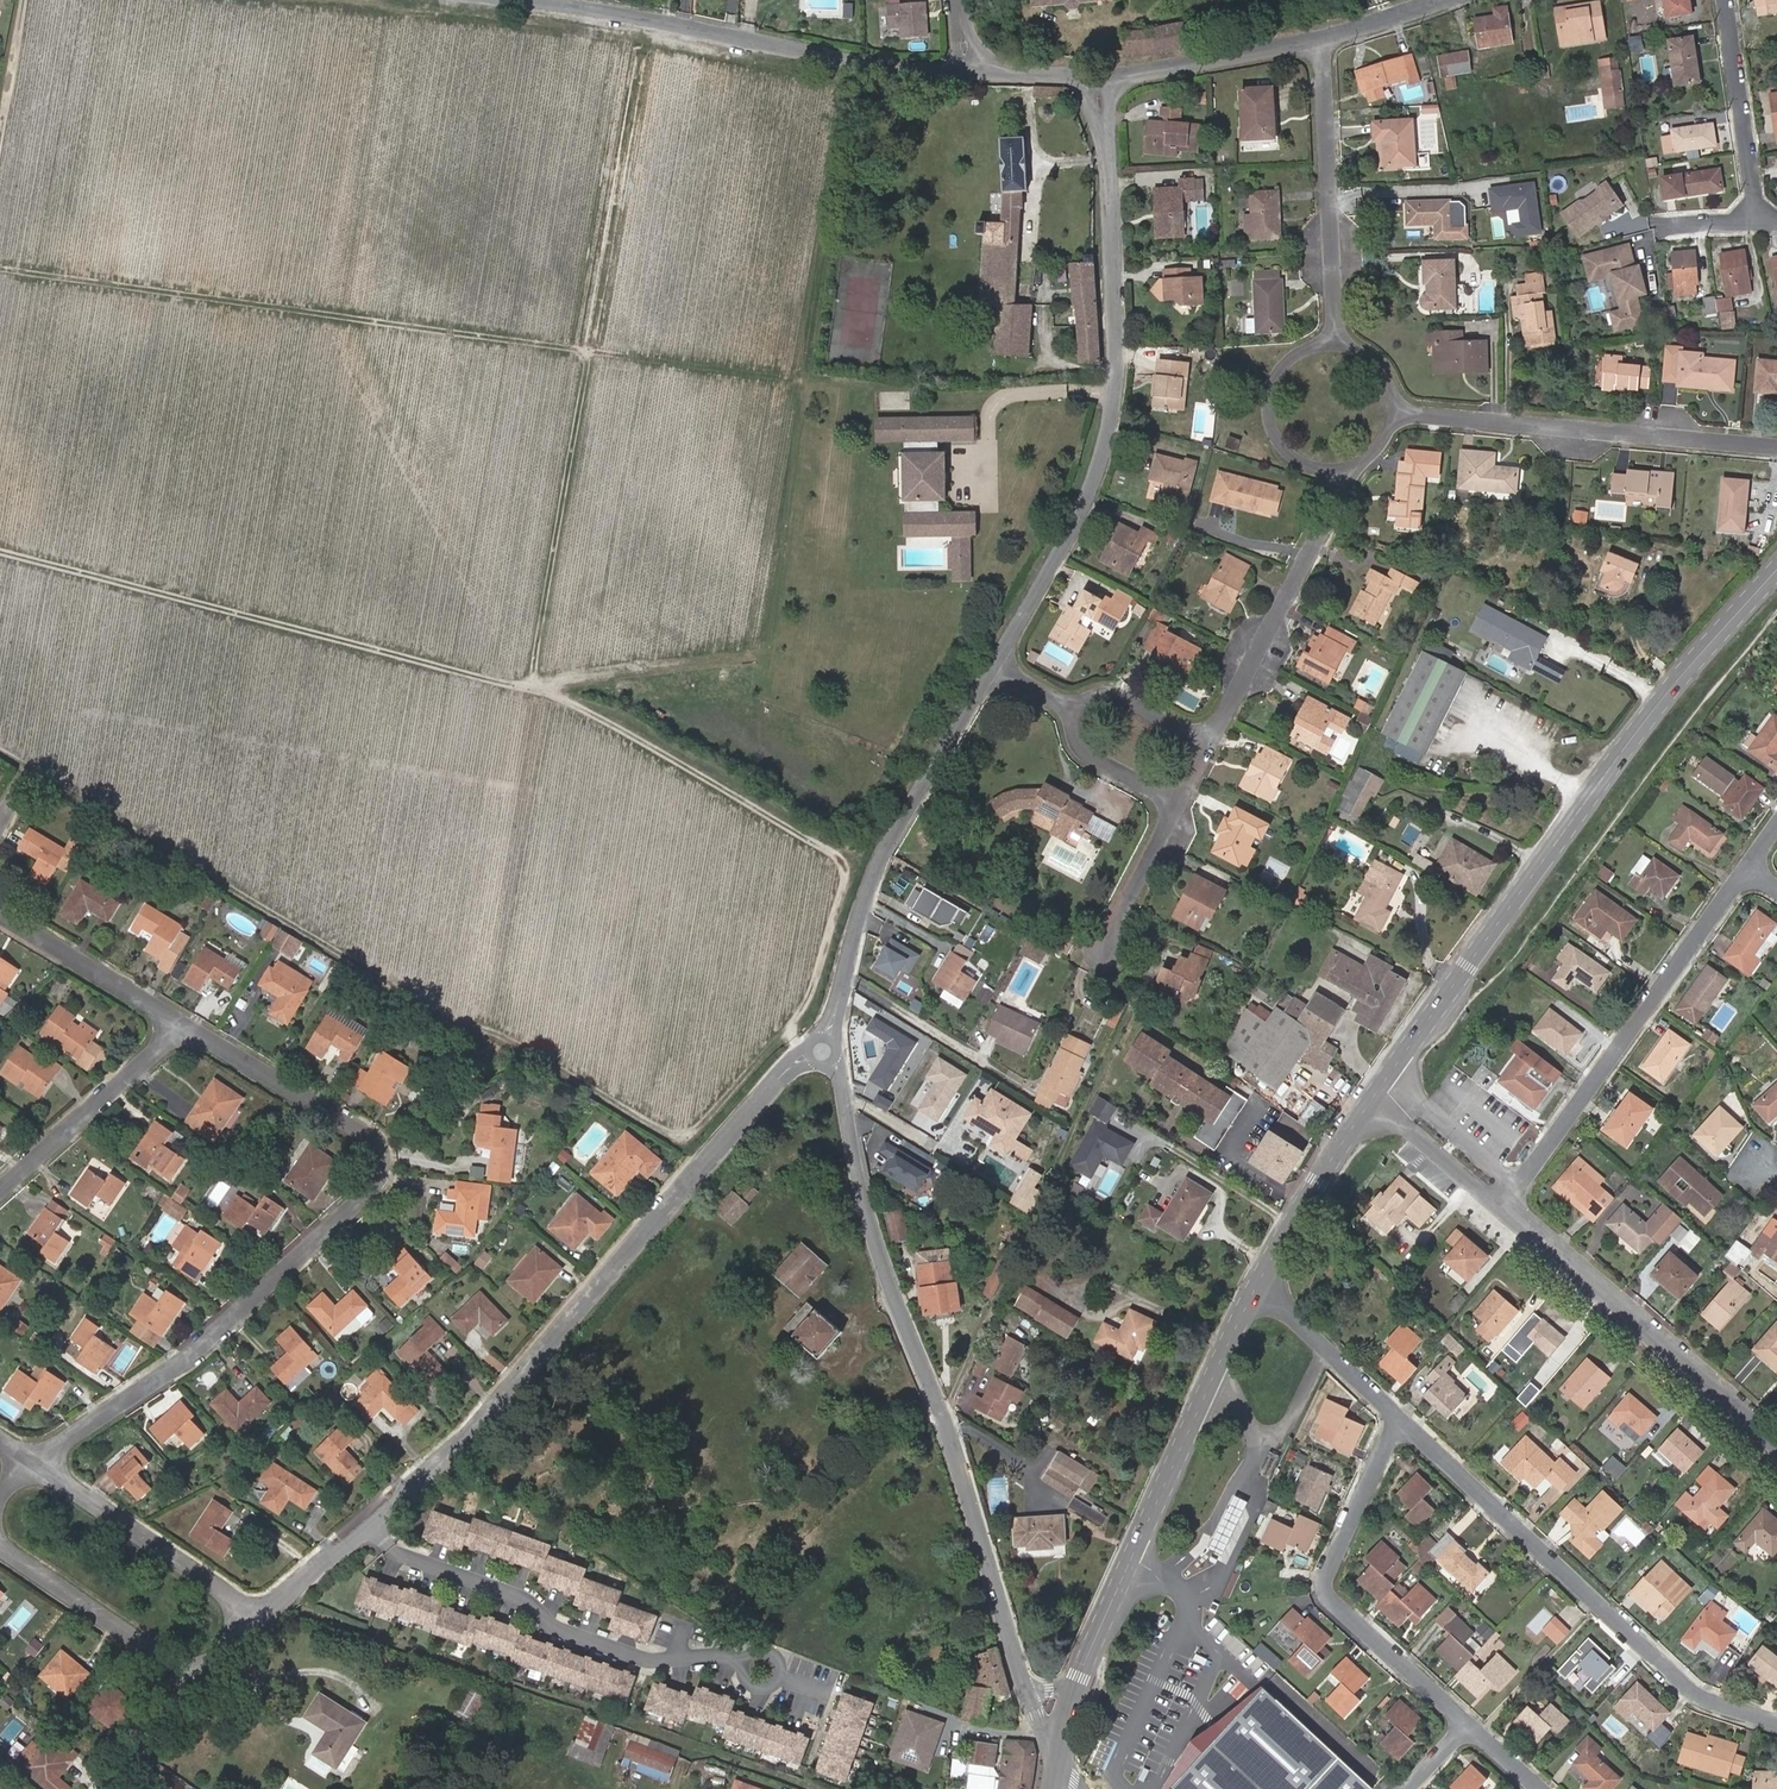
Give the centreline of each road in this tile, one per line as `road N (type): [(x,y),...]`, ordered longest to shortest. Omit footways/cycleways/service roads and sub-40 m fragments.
road 1 (track): [(294,0),(577,27),(831,74),(842,94),(767,646),(550,687)]
road 2 (track): [(0,751),(461,1025),(493,1028),(678,1142),(787,1029)]
road 3 (track): [(803,376),(0,268)]
road 4 (residential): [(259,1617),(539,1359),(777,1085),(824,1049)]
road 5 (residential): [(34,1464),(191,1357),(383,1175),(375,1136),(180,1024)]
road 6 (residential): [(1027,1688),(940,1418),(873,1250),(843,1084),(824,1049)]
road 7 (track): [(640,39),(532,683)]
road 8 (secondary): [(1776,570),(1664,695),(1390,1078)]
road 9 (residential): [(992,669),(1088,504),(1119,396),(1100,76)]
road 10 (track): [(0,548),(550,687)]
road 11 (track): [(550,687),(837,855),(842,888),(813,994),(787,1029),(824,1049)]
road 12 (residential): [(1402,1421),(1693,1692),(1776,1724)]
road 13 (residential): [(524,0),(920,69),(976,71)]
road 14 (secondary): [(1257,1290),(1079,1677)]
road 15 (residential): [(1505,1206),(1753,866)]
road 16 (residential): [(824,1049),(874,877),(992,669)]
road 17 (residential): [(1402,1421),(1325,1589),(1471,1726)]
road 18 (residential): [(1393,420),(1776,449)]
road 19 (residential): [(1505,1206),(1776,1440)]
road 20 (residential): [(1343,469),(1212,744)]
road 21 (residential): [(1323,38),(1332,341)]
road 22 (residential): [(259,1617),(34,1464)]
road 23 (residential): [(0,1196),(180,1024)]
road 24 (residential): [(0,1547),(194,1680)]
road 25 (residential): [(1323,38),(1100,76)]
road 26 (secondary): [(1375,1098),(1257,1290)]
road 27 (residential): [(1726,0),(1757,222)]
road 28 (residential): [(1332,341),(1290,353),(1275,369),(1264,412),(1270,433),(1300,464),(1343,469)]
road 29 (residential): [(180,1024),(0,914)]
road 30 (residential): [(1257,1290),(1402,1421)]
road 31 (residential): [(1505,1206),(1500,1175),(1390,1078)]
road 32 (residential): [(1375,1098),(1505,1206)]
road 33 (residential): [(1067,710),(1107,692),(1212,744)]
road 34 (residential): [(1180,806),(1084,755),(1067,710)]
road 35 (residential): [(105,1788),(194,1680)]
road 36 (residential): [(1180,806),(1123,920)]
road 37 (residential): [(1100,76),(976,71)]
road 38 (residential): [(1437,0),(1323,38)]

